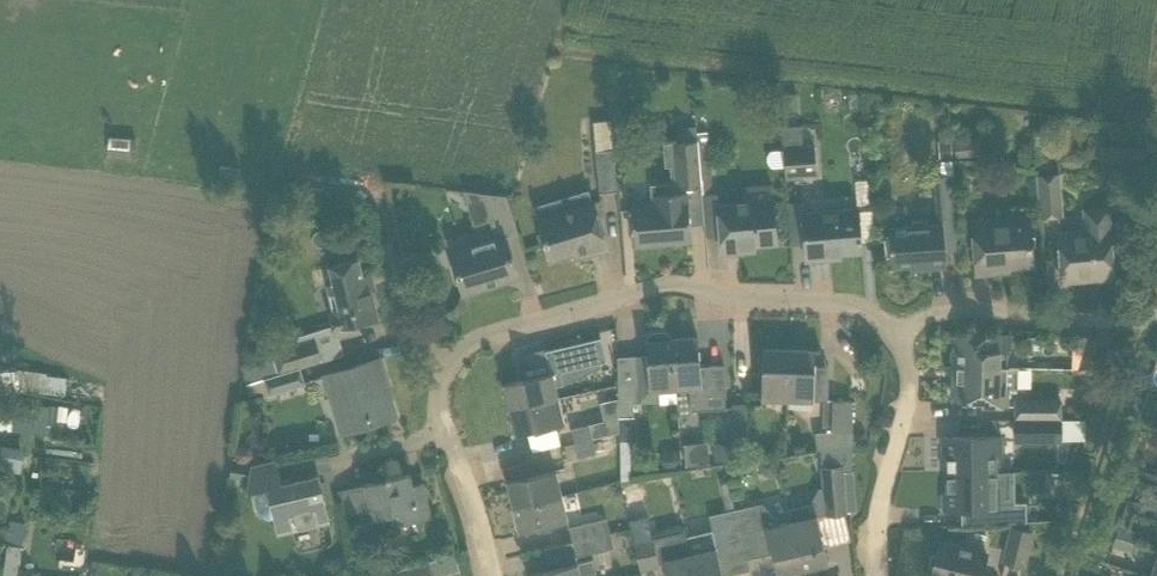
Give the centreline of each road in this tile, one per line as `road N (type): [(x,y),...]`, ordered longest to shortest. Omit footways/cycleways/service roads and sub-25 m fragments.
road 1 (residential): [(437,407),(458,351),(664,284),(741,301),(854,303),(896,337)]
road 2 (residential): [(437,407),(366,209),(346,187),(303,182)]
road 3 (residential): [(896,337),(910,394),(876,518),(878,575)]
road 4 (residential): [(896,337),(918,320),(976,308),(1111,320)]
road 5 (residential): [(486,575),(437,407)]

